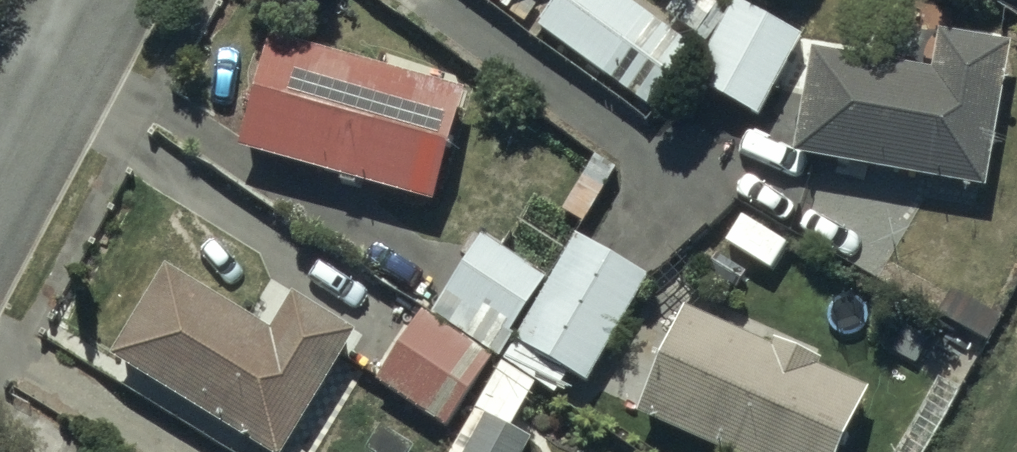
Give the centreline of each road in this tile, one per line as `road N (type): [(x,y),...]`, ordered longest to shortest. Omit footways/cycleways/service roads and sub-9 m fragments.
road 1 (residential): [(0,191),(103,0)]

